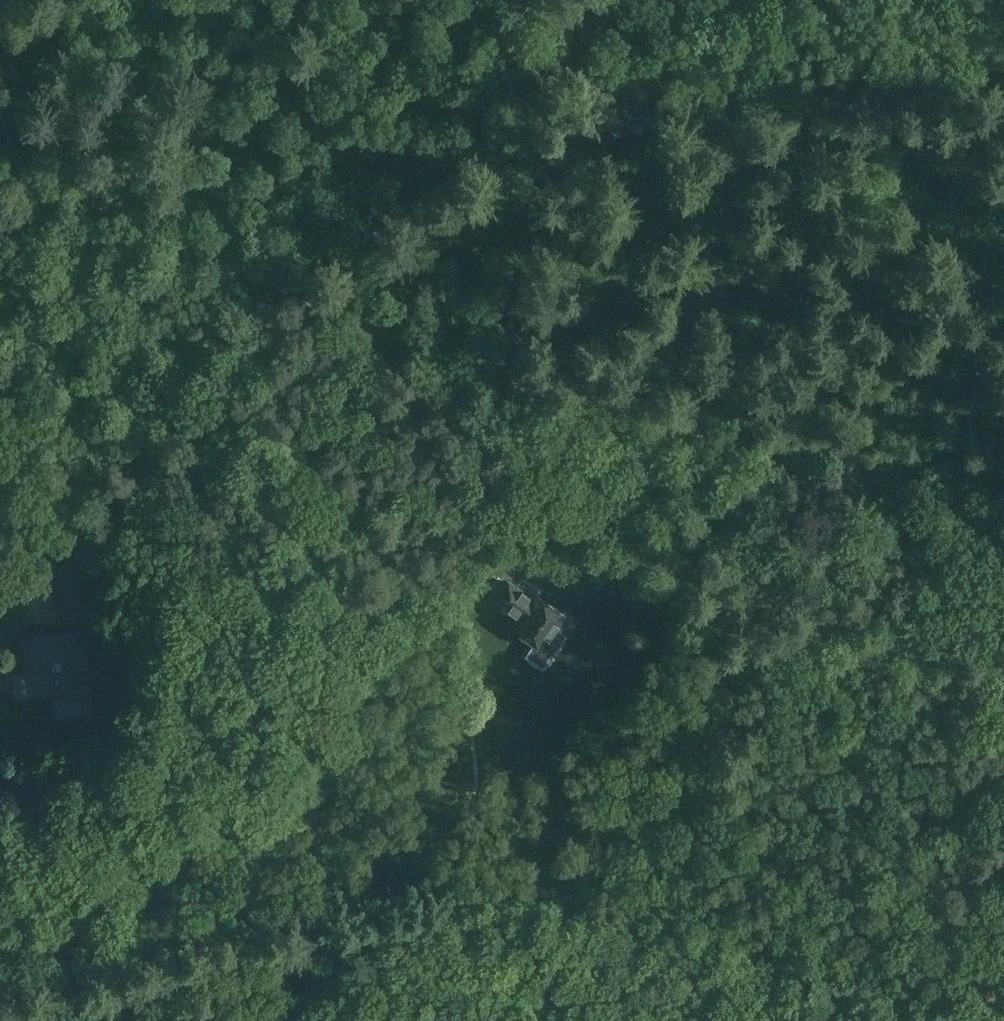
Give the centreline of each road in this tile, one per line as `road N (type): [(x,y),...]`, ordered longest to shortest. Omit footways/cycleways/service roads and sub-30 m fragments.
road 1 (track): [(1003,520),(548,394),(98,206),(0,187)]
road 2 (track): [(0,968),(270,902),(399,891),(601,910),(902,982),(1003,997)]

